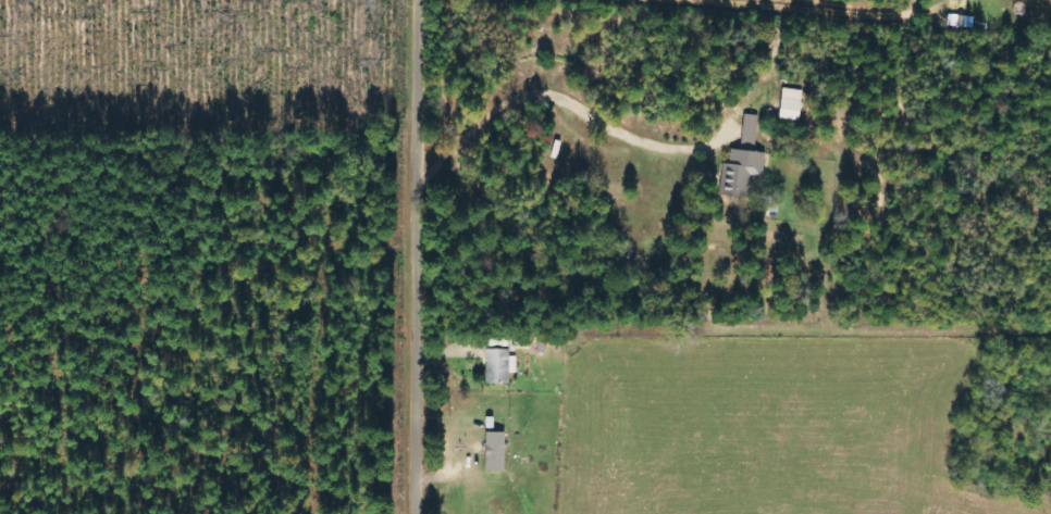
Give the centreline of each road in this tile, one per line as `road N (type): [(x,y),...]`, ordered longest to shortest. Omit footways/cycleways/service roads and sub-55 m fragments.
road 1 (residential): [(424,513),(429,0)]

